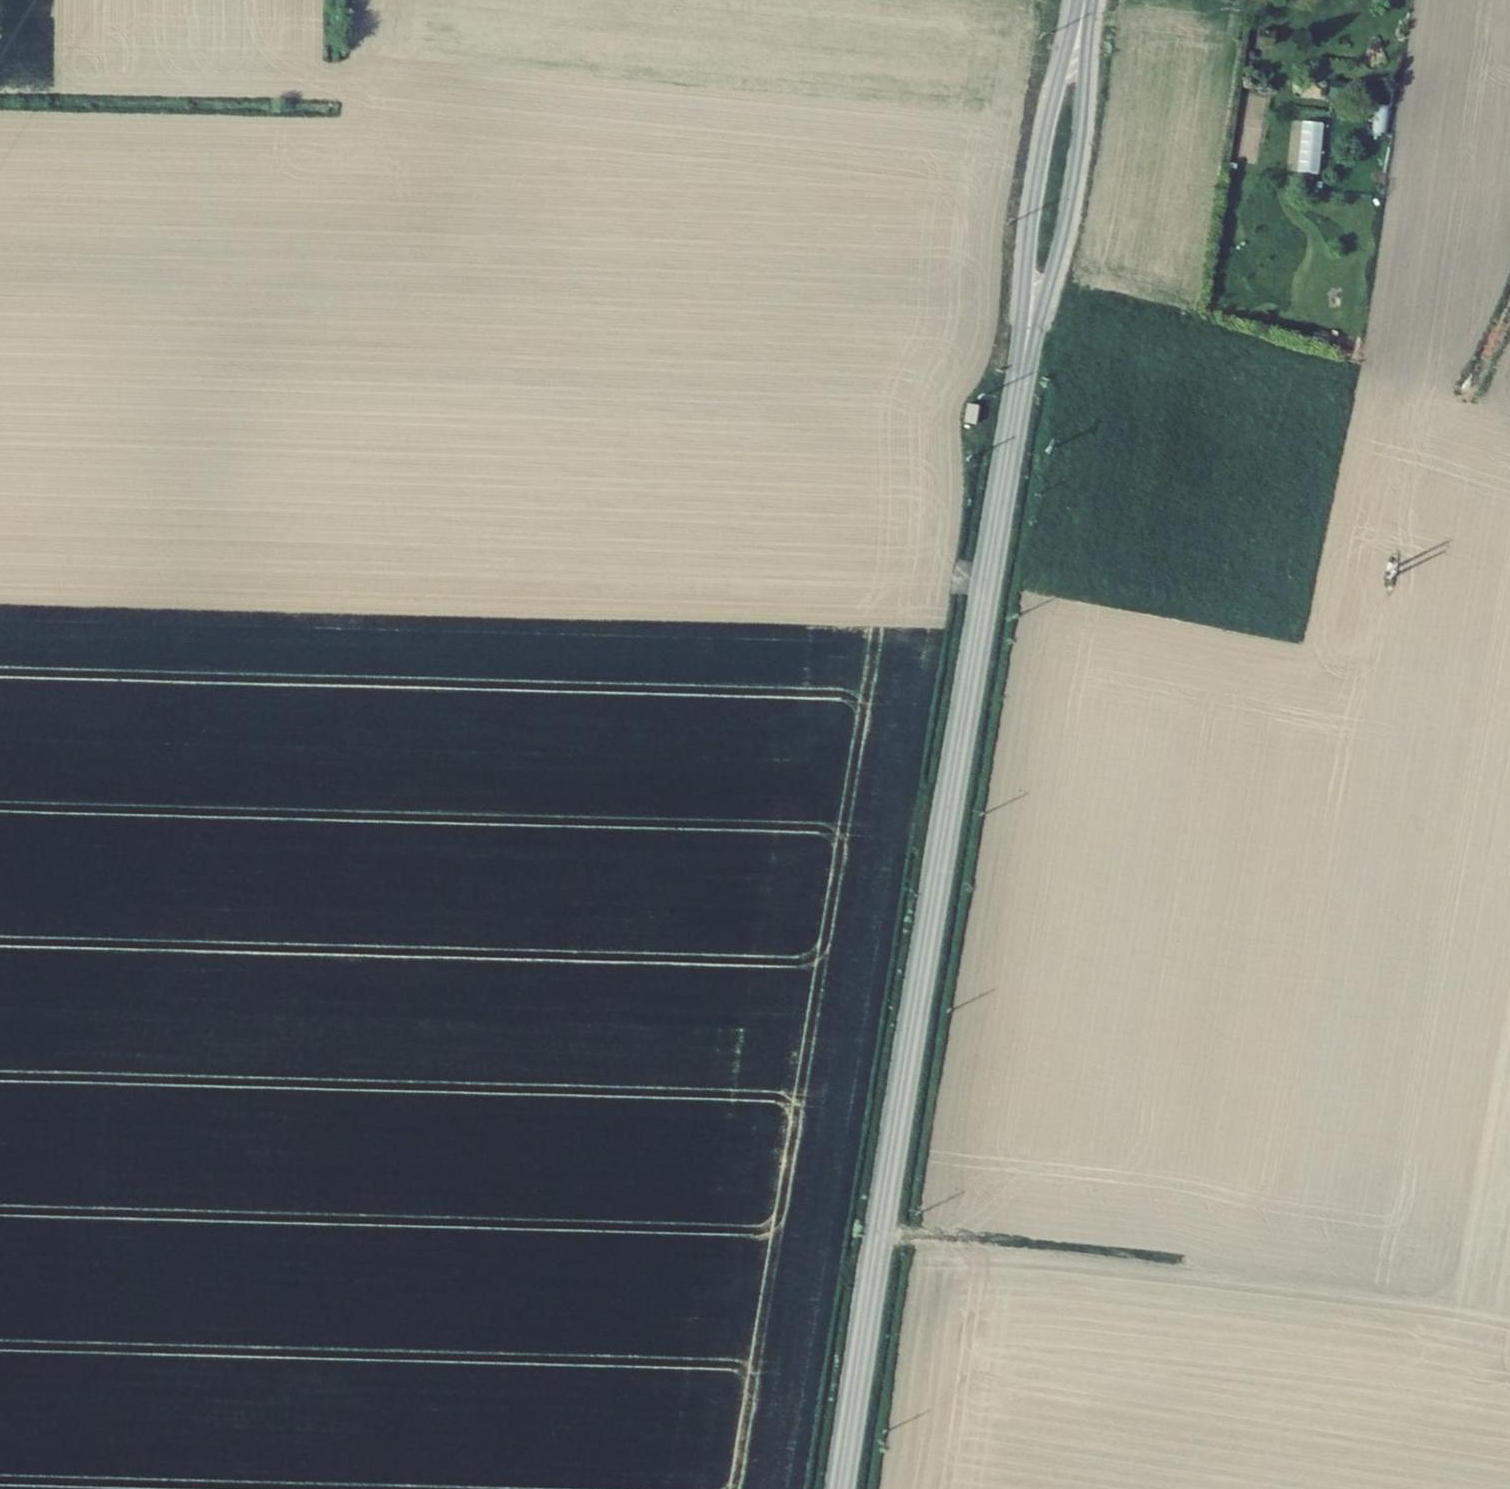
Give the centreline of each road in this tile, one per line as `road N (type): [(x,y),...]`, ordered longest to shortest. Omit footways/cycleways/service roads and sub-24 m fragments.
road 1 (tertiary): [(1020,385),(839,1488)]
road 2 (tertiary): [(1020,385),(1072,198),(1091,0)]
road 3 (tertiary): [(1081,0),(1039,178),(1020,385)]

